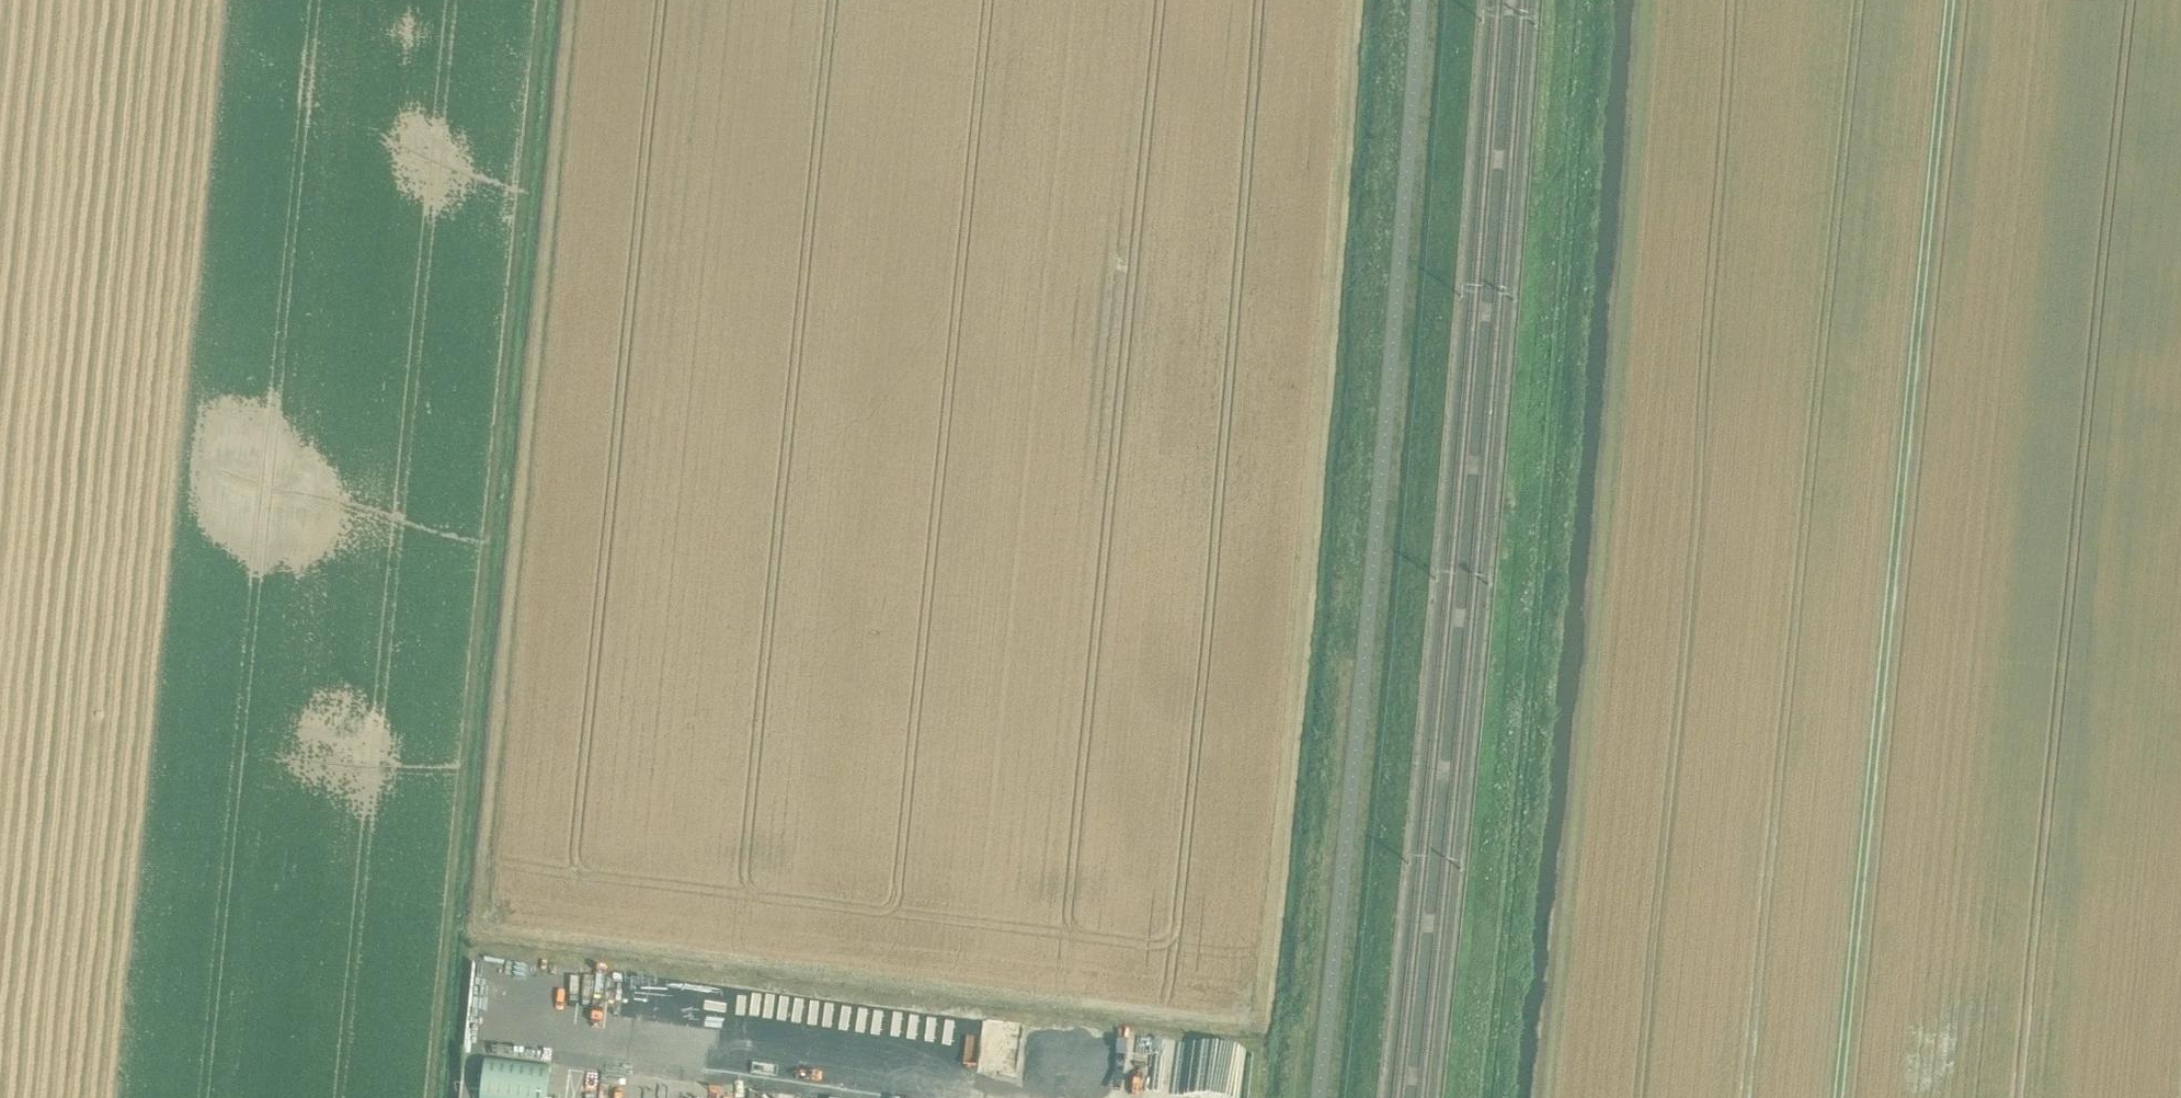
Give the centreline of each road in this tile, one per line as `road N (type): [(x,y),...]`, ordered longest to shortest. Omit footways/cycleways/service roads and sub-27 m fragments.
road 1 (track): [(1841,1097),(1955,0)]

